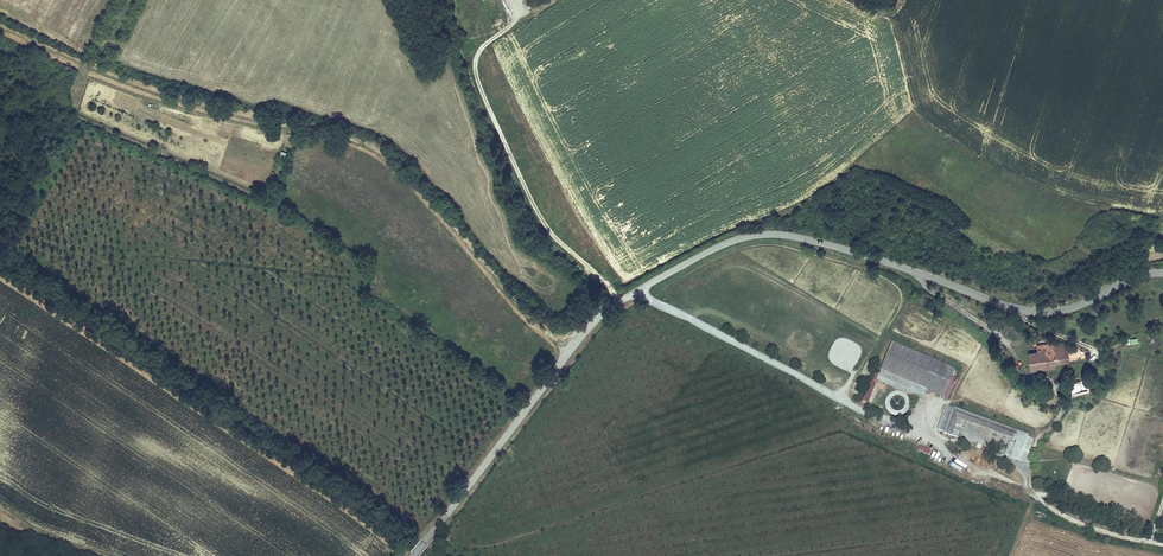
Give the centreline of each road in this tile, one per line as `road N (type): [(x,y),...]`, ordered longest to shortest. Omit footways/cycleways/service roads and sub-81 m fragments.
road 1 (tertiary): [(414,555),(593,320),(724,244),(765,234),(802,239),(1037,312),(1079,307),(1134,278),(1162,274)]
road 2 (track): [(569,349),(525,314),(424,194),(363,146),(107,76),(0,27)]

